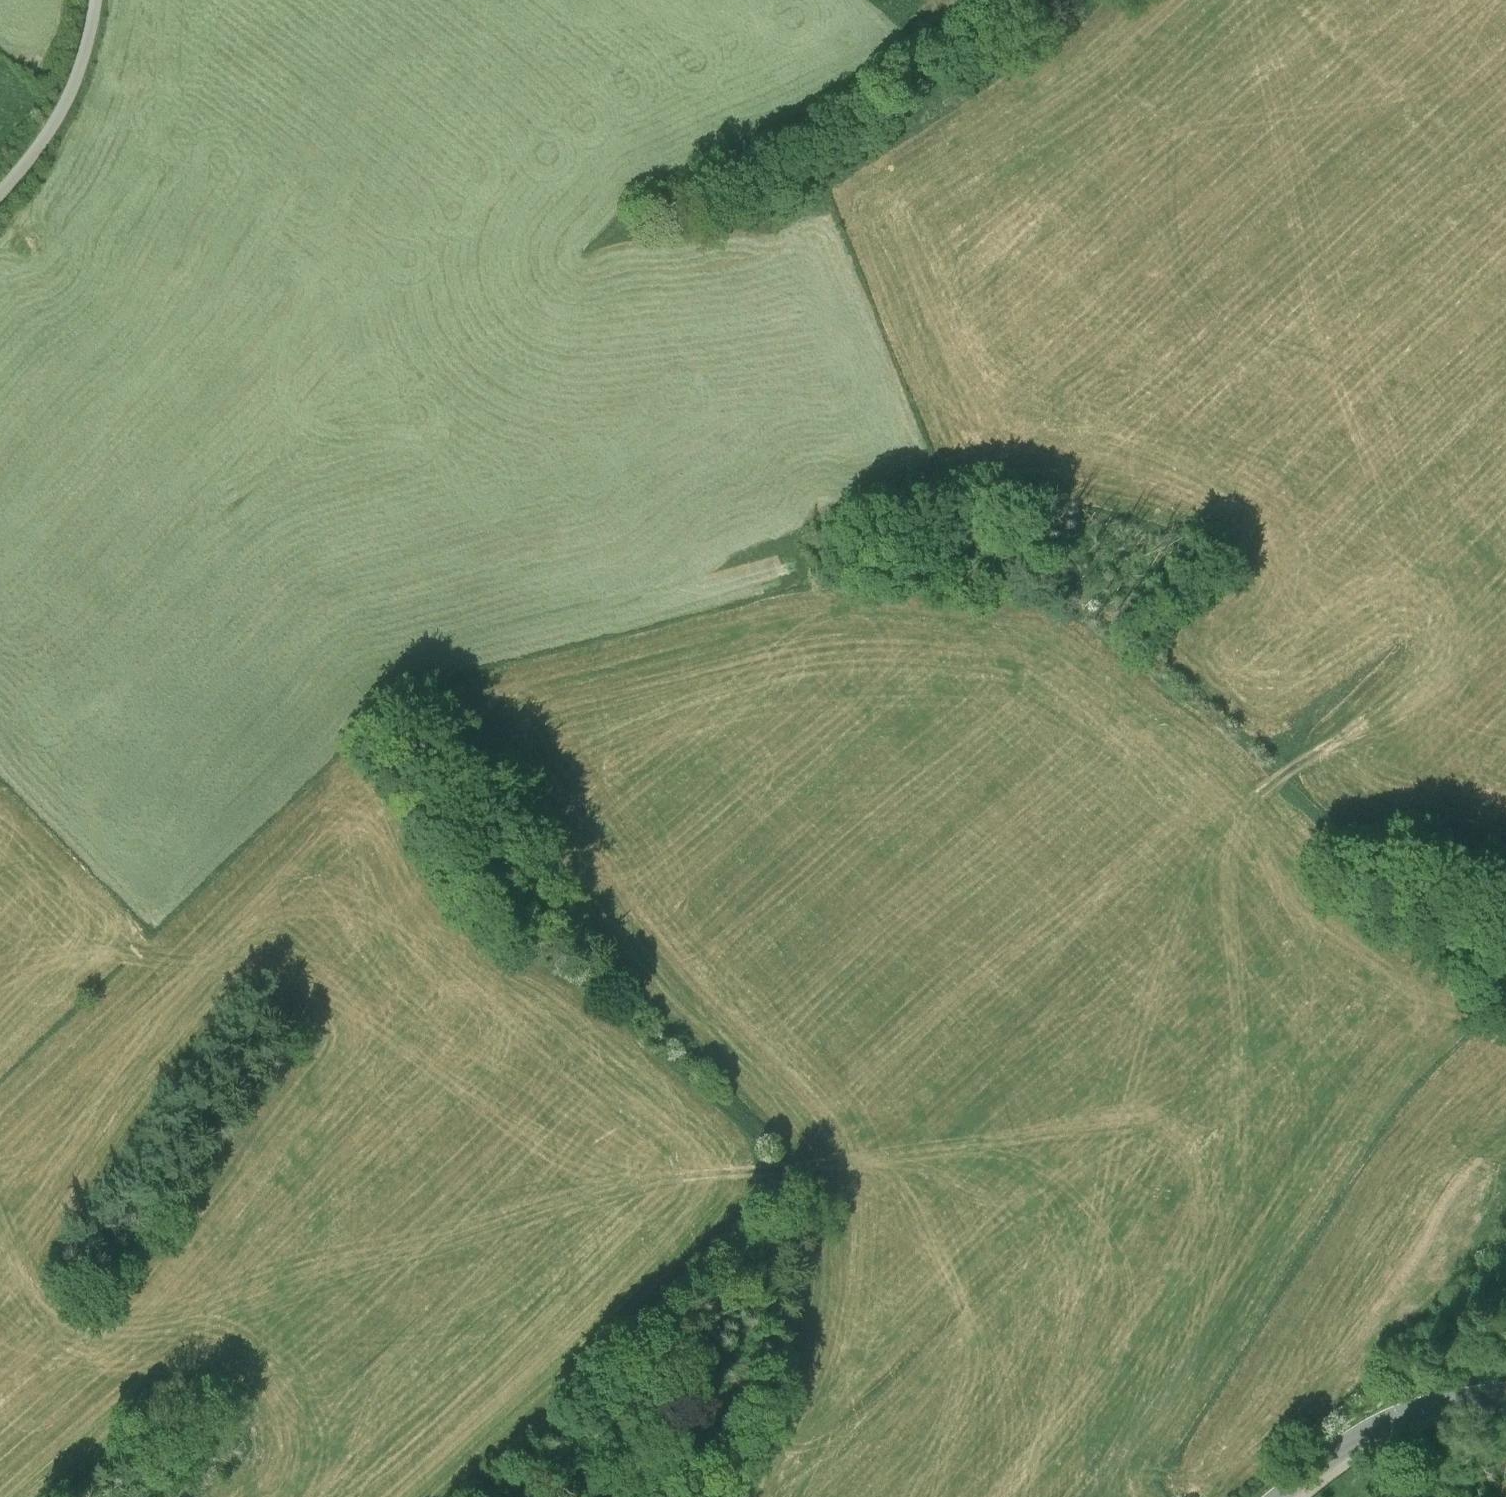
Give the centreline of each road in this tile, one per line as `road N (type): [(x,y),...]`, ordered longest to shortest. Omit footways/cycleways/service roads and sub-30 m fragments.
road 1 (tertiary): [(1505,1394),(1365,1429),(1274,1496)]
road 2 (unclassified): [(96,0),(64,105),(0,191)]

